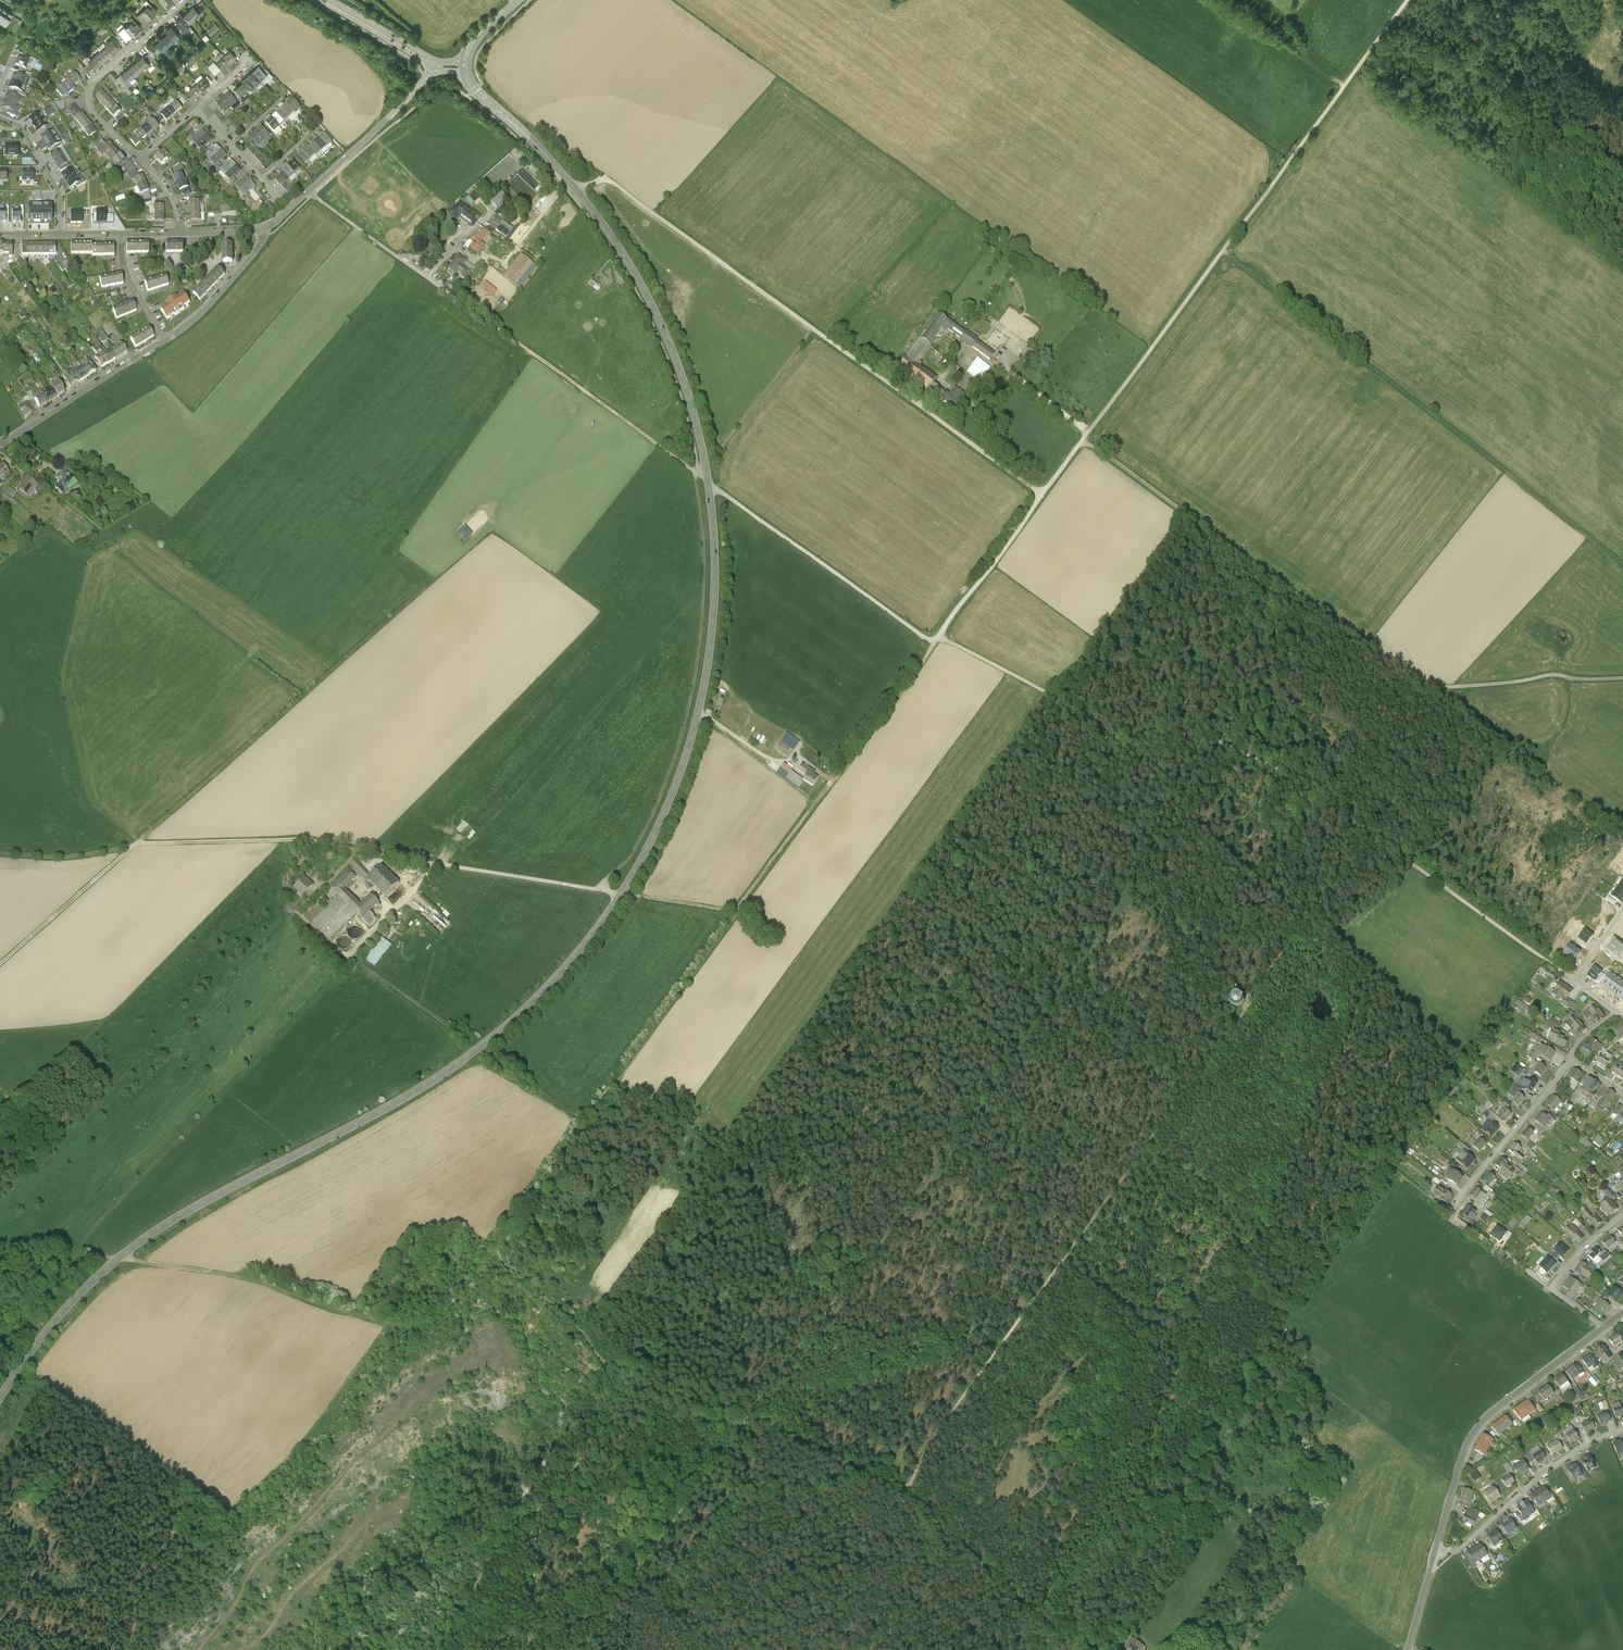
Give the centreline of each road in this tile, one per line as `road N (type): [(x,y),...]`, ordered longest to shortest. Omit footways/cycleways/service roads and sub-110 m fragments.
road 1 (secondary): [(466,75),(595,214),(647,295),(678,365),(712,518),(714,607),(688,754),(619,893),(532,1003),(421,1088),(137,1245),(49,1327),(0,1398)]
road 2 (track): [(902,1493),(934,1435),(1373,835),(1574,980)]
road 3 (track): [(138,845),(493,536),(601,614),(364,851)]
road 4 (track): [(1234,750),(946,1157),(750,1416)]
road 5 (track): [(1083,440),(1419,682),(1622,678)]
road 6 (track): [(577,190),(616,185),(1042,495)]
road 7 (track): [(479,316),(937,639)]
road 8 (track): [(1410,0),(1089,432)]
road 9 (track): [(1222,251),(1622,564)]
road 10 (track): [(937,639),(1053,696),(1109,741),(1168,737),(1227,745),(1316,790),(1373,835)]
road 11 (track): [(695,474),(704,571),(688,708),(642,835),(599,890)]
road 12 (track): [(521,1276),(512,1235),(526,1196),(737,912)]
road 13 (track): [(610,1370),(613,1433),(498,1550),(439,1649)]
road 14 (track): [(937,639),(737,912)]
road 15 (residential): [(1567,1060),(1448,1212),(1549,1287)]
road 16 (track): [(902,1493),(750,1416),(610,1370)]
road 17 (track): [(433,863),(737,912)]
road 18 (track): [(119,1259),(246,1278),(414,1328)]
road 19 (track): [(138,845),(301,840),(433,863)]
road 20 (tertiary): [(1435,1555),(1478,1428),(1605,1329)]
road 21 (track): [(902,1493),(943,1522),(1038,1620),(1081,1649)]
road 22 (residential): [(266,228),(435,67)]
road 23 (residential): [(1622,1431),(1540,1477),(1463,1548),(1435,1555)]
road 24 (track): [(477,1047),(328,947),(299,916)]
road 25 (residential): [(139,160),(92,114),(90,90),(184,0)]
road 26 (residential): [(166,338),(0,443)]
road 27 (track): [(138,845),(0,965)]
road 28 (track): [(1042,495),(937,639)]
road 29 (track): [(0,1500),(137,1609)]
road 30 (residential): [(266,228),(262,246),(235,277),(166,338)]
road 31 (residential): [(0,119),(22,129),(58,189),(61,235)]
road 32 (track): [(0,854),(58,858),(138,845)]
road 33 (tertiary): [(323,0),(435,67)]
road 34 (track): [(610,1370),(521,1276)]
road 35 (track): [(433,863),(353,959)]
road 36 (tertiary): [(441,61),(335,0)]

